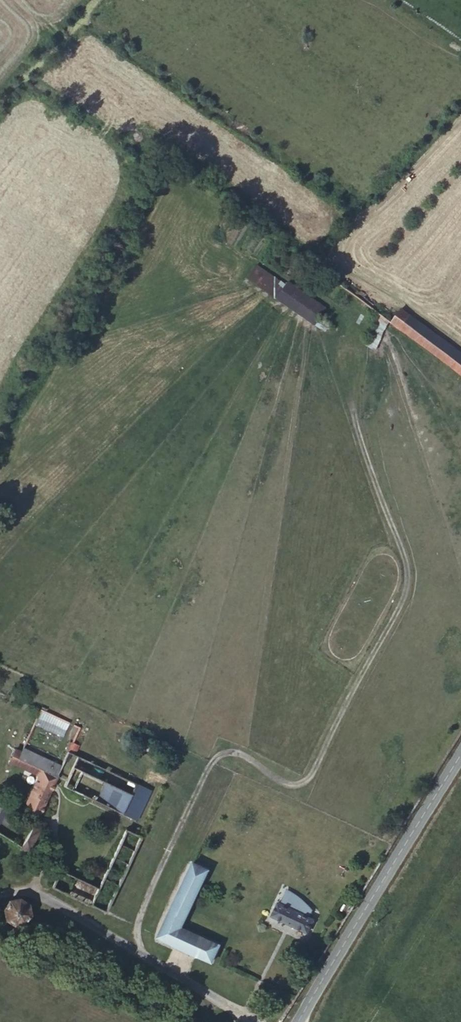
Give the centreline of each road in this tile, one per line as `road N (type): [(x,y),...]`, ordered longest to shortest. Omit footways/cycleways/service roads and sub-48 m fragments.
road 1 (secondary): [(304,1021),(460,758)]

